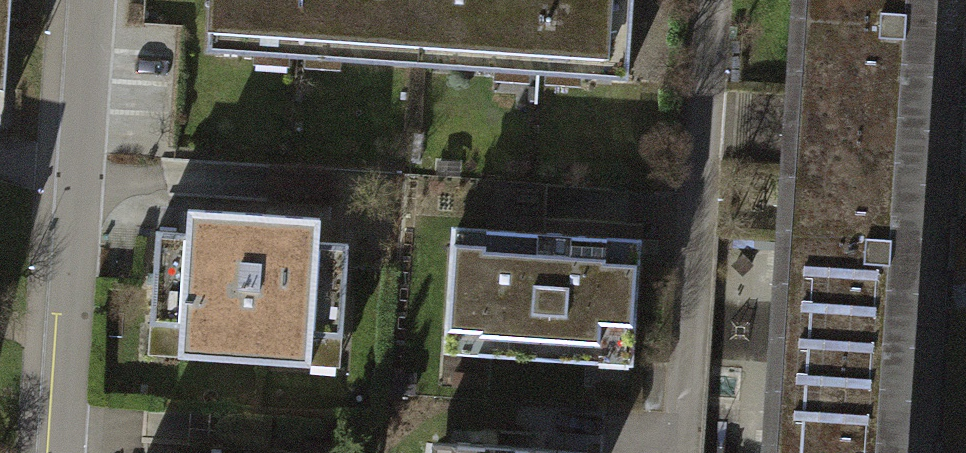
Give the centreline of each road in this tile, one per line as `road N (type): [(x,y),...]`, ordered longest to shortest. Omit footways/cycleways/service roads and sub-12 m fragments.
road 1 (residential): [(672,452),(706,0)]
road 2 (residential): [(90,0),(65,452)]

